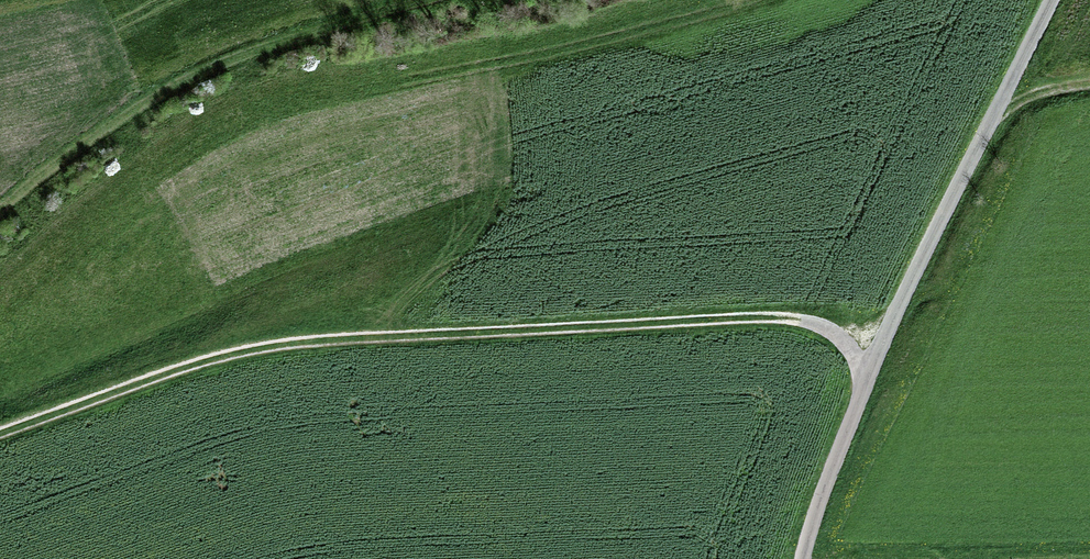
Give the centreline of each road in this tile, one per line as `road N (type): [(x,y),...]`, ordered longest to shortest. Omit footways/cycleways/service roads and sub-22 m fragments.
road 1 (track): [(0,432),(190,366),(352,337),(758,316),(821,325),(870,373)]
road 2 (unclassified): [(1052,0),(870,373),(803,558)]
road 3 (track): [(0,211),(85,144),(196,77),(275,41),(424,0)]

